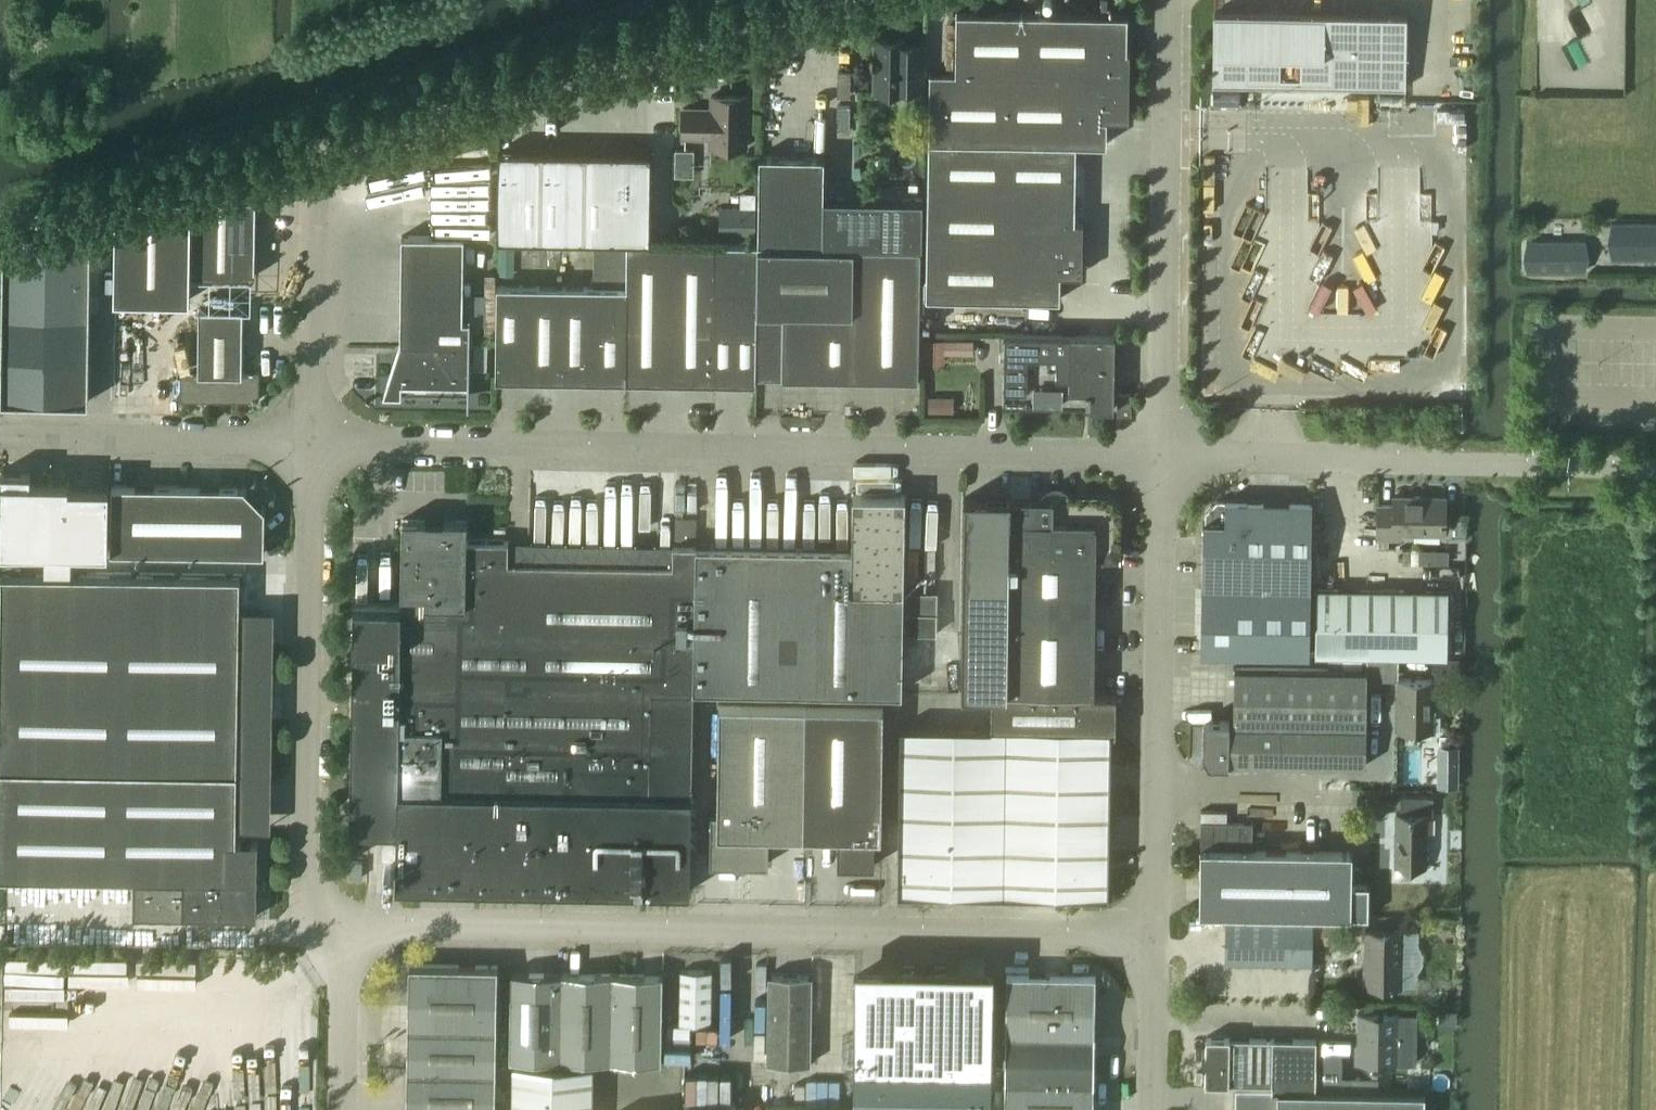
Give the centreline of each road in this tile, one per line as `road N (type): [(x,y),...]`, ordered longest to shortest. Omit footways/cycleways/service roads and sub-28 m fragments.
road 1 (unclassified): [(314,439),(1156,450)]
road 2 (unclassified): [(857,0),(331,156),(316,195),(314,439)]
road 3 (unclassified): [(347,928),(1154,939)]
road 4 (unclassified): [(347,928),(308,881),(314,439)]
road 5 (unclassified): [(1156,450),(1655,464)]
road 6 (unclassified): [(1154,939),(1156,450)]
road 7 (unclassified): [(1156,450),(1171,0)]
road 8 (unclassified): [(6,434),(314,439)]
road 9 (unclassified): [(343,1109),(347,928)]
road 10 (unclassified): [(1150,1109),(1154,939)]

